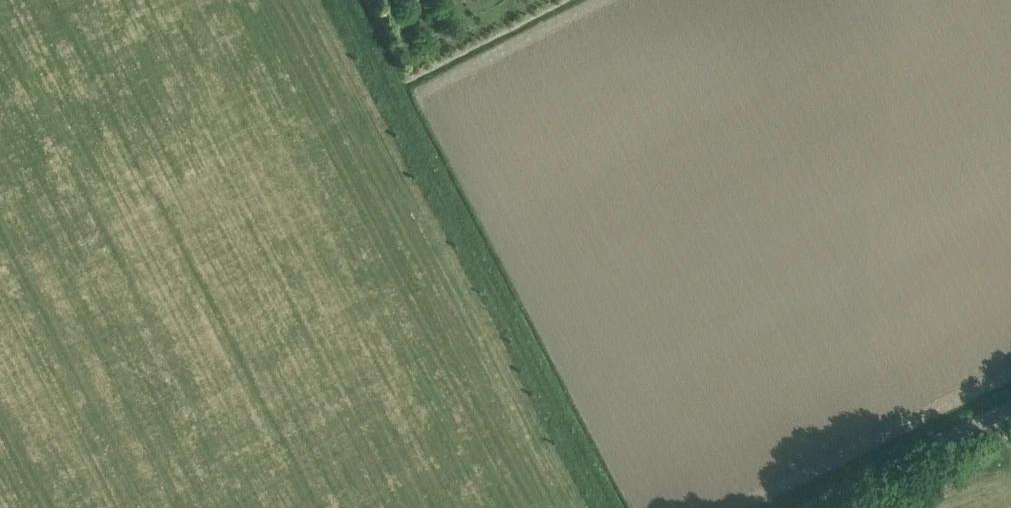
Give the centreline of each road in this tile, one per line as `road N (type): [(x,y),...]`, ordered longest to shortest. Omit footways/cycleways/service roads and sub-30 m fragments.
road 1 (unclassified): [(808,507),(1010,407)]

